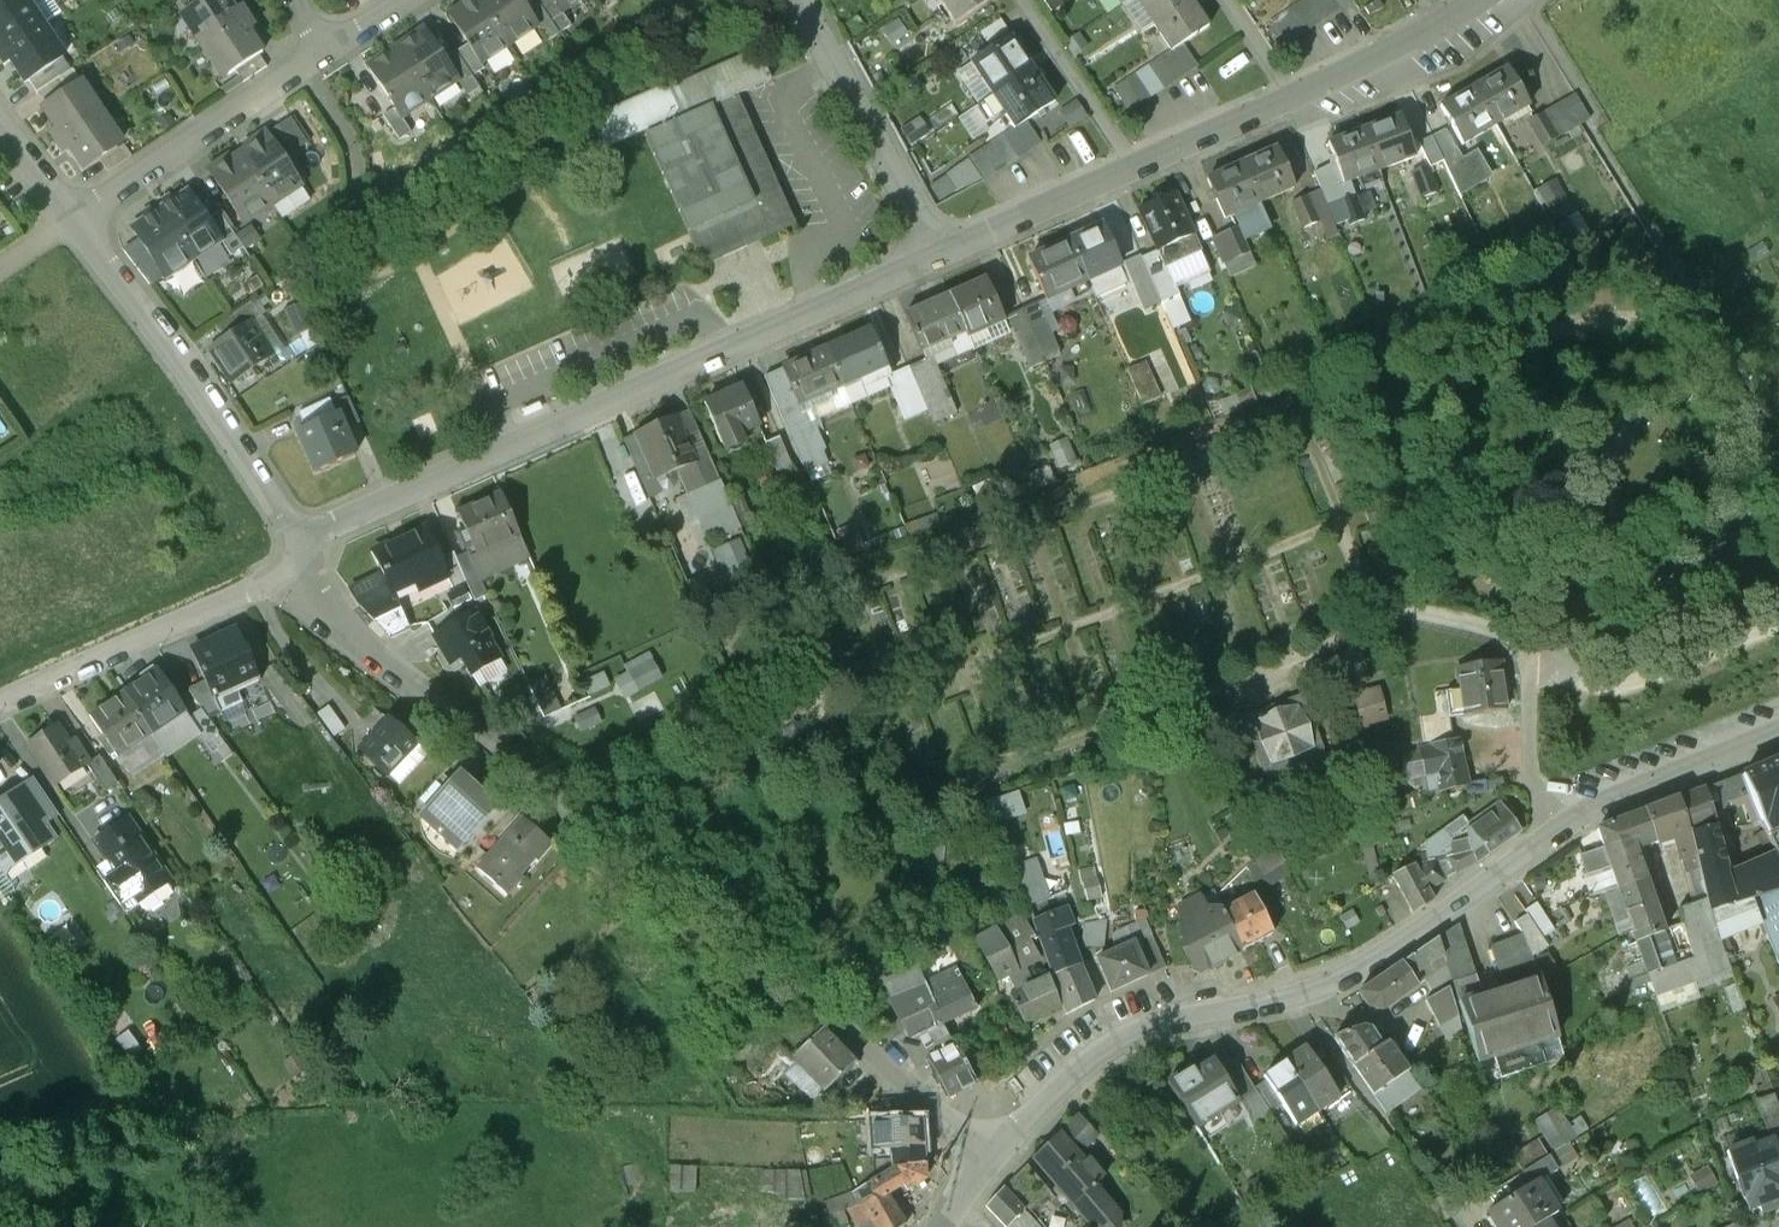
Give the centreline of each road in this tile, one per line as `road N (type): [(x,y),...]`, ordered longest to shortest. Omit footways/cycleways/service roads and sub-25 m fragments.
road 1 (residential): [(988,1152),(746,918),(355,636),(306,555)]
road 2 (tertiary): [(988,1152),(1054,1085),(1127,1035),(1164,1021),(1310,993),(1380,956),(1594,812),(1778,731)]
road 3 (residential): [(937,255),(359,514),(306,555)]
road 4 (residential): [(306,555),(72,221)]
road 5 (residential): [(306,555),(0,699)]
road 6 (residential): [(72,221),(318,57)]
road 7 (residential): [(797,0),(937,255)]
road 8 (residential): [(1135,167),(937,255)]
road 9 (residential): [(1024,0),(1135,167)]
road 10 (residential): [(1295,100),(1135,167)]
road 11 (residential): [(1442,24),(1295,100)]
road 12 (residential): [(1295,100),(1228,0)]

